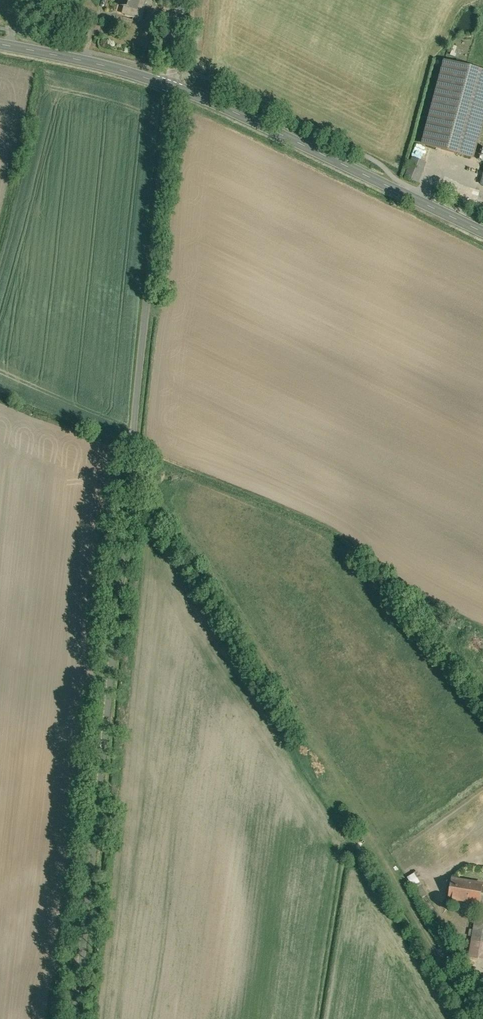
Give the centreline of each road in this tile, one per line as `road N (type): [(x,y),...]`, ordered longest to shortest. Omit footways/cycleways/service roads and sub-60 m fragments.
road 1 (unclassified): [(173,86),(79,1018)]
road 2 (track): [(134,458),(482,1005)]
road 3 (tertiary): [(482,230),(173,86)]
road 4 (tertiary): [(173,86),(0,43)]

